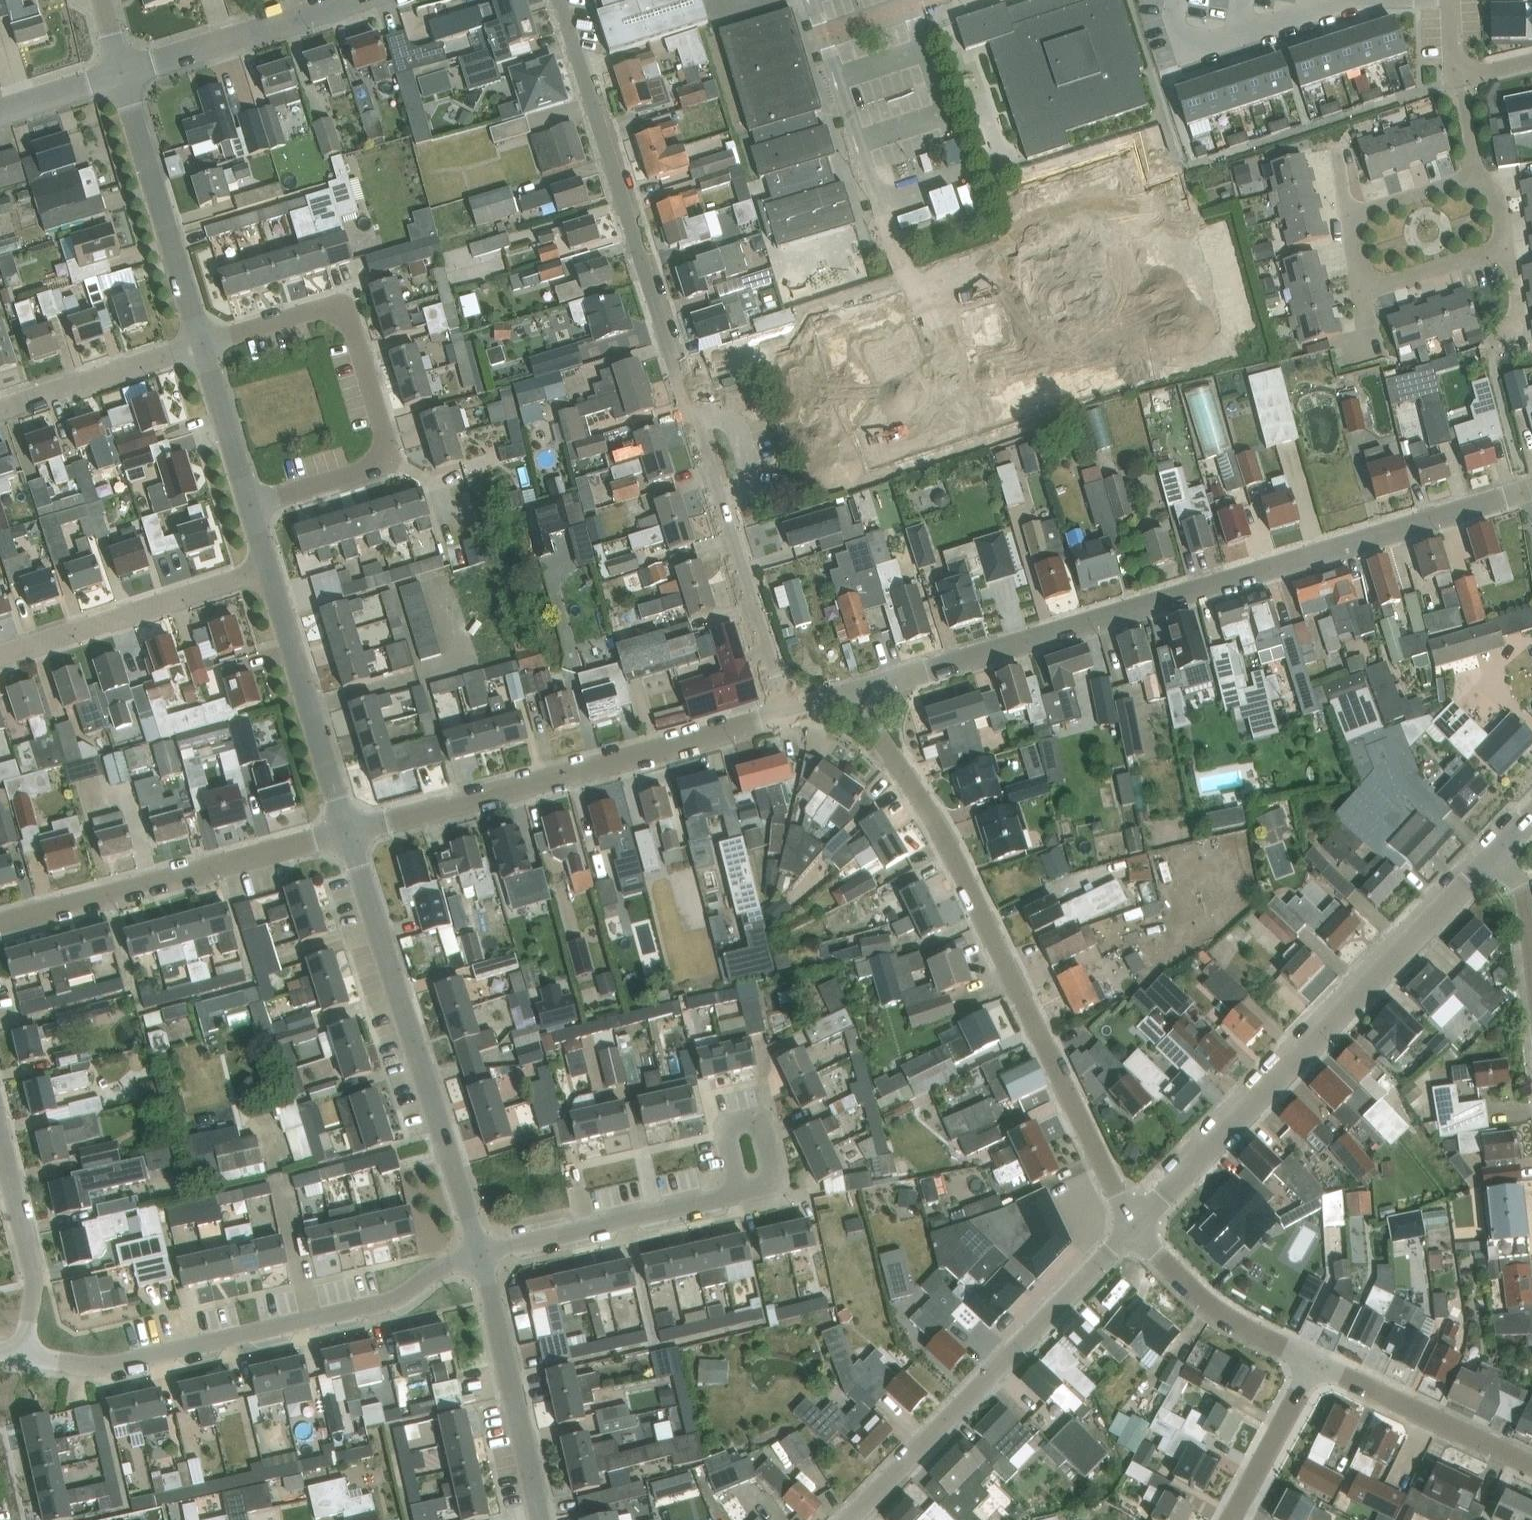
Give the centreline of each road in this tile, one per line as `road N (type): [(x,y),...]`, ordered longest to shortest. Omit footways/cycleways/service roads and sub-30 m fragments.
road 1 (residential): [(561,0),(788,711)]
road 2 (residential): [(849,693),(1526,493)]
road 3 (residential): [(1138,1224),(1096,1157),(957,858),(849,693)]
road 4 (unclassified): [(1138,1224),(1493,854)]
road 5 (residential): [(22,1355),(107,1366),(398,1300),(448,1263),(482,1252)]
road 6 (residential): [(348,833),(788,711)]
road 7 (residential): [(251,501),(373,465),(384,442),(353,318),(330,306),(201,342)]
road 8 (residential): [(482,1252),(348,833)]
road 9 (unclassified): [(846,1519),(1138,1224)]
road 10 (residential): [(0,923),(348,833)]
road 11 (residential): [(0,657),(269,569)]
road 12 (residential): [(201,342),(121,74)]
road 13 (residential): [(540,1519),(482,1252)]
road 14 (residential): [(482,1252),(739,1191)]
road 15 (residential): [(1526,493),(1492,364),(1519,317),(1506,254)]
road 16 (unclassified): [(121,74),(355,0)]
road 17 (residential): [(1531,1467),(1313,1365)]
road 18 (residential): [(1313,1365),(1233,1323),(1138,1224)]
road 19 (residential): [(22,1355),(31,1268),(0,1135)]
road 20 (residential): [(1348,211),(1359,277),(1376,290),(1506,254)]
road 21 (residential): [(0,406),(201,342)]
road 22 (residential): [(1229,1519),(1313,1365)]
road 23 (residential): [(251,501),(201,342)]
road 24 (residential): [(1184,53),(1335,0)]
road 25 (residential): [(311,706),(463,662)]
road 26 (residential): [(311,706),(269,569)]
road 27 (residential): [(1476,171),(1348,211)]
road 28 (residential): [(348,833),(311,706)]
road 29 (residential): [(739,1191),(769,1182),(771,1168),(758,1125),(742,1121),(728,1140)]
road 30 (unclassified): [(0,111),(121,74)]

